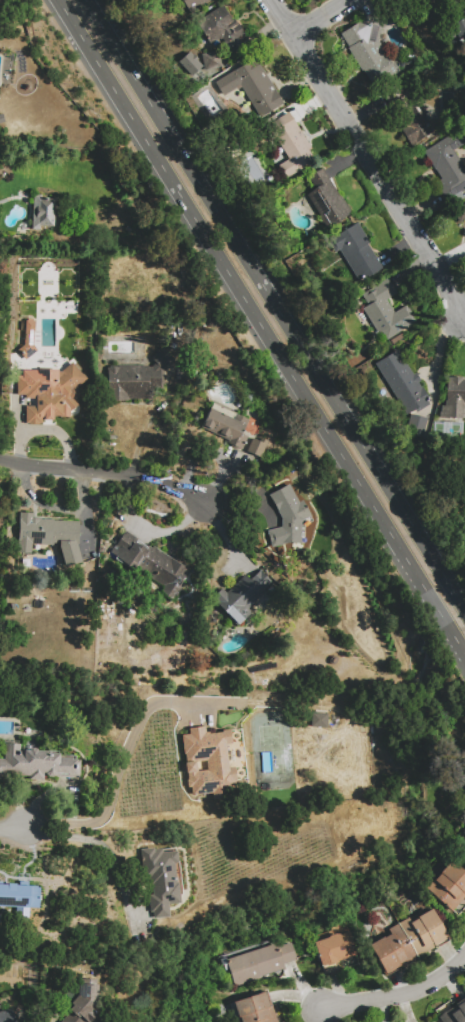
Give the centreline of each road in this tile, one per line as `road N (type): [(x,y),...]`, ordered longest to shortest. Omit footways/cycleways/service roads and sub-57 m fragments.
road 1 (trunk): [(60,0),(464,655)]
road 2 (trunk): [(464,607),(86,0)]
road 3 (residential): [(272,0),(464,320)]
road 4 (residential): [(206,502),(142,477),(0,458)]
road 5 (residential): [(318,1007),(415,989),(464,951)]

